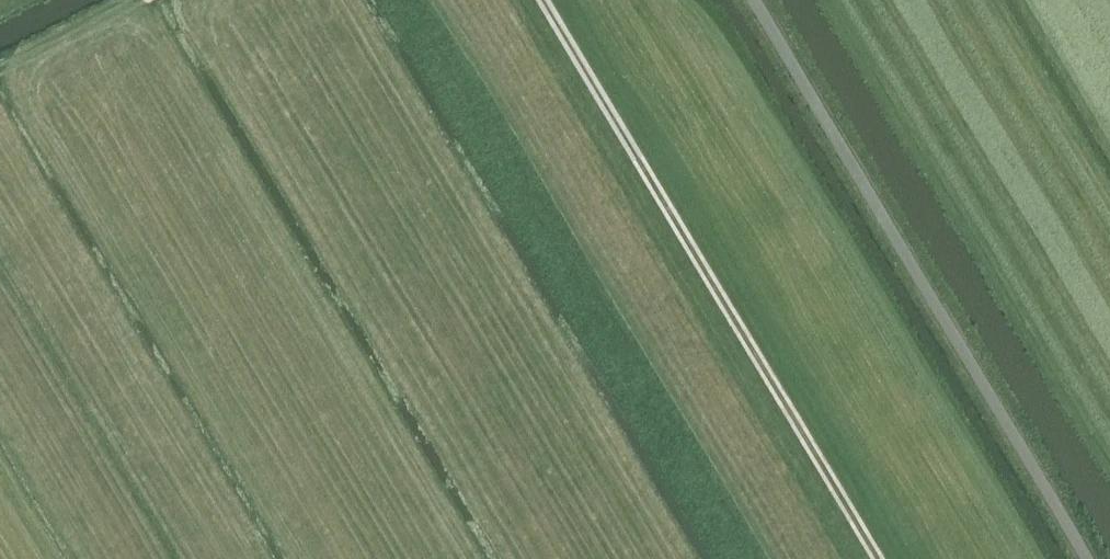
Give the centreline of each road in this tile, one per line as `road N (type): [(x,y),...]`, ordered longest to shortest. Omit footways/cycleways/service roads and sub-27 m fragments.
road 1 (track): [(543,0),(878,558)]
road 2 (track): [(0,71),(136,0)]

